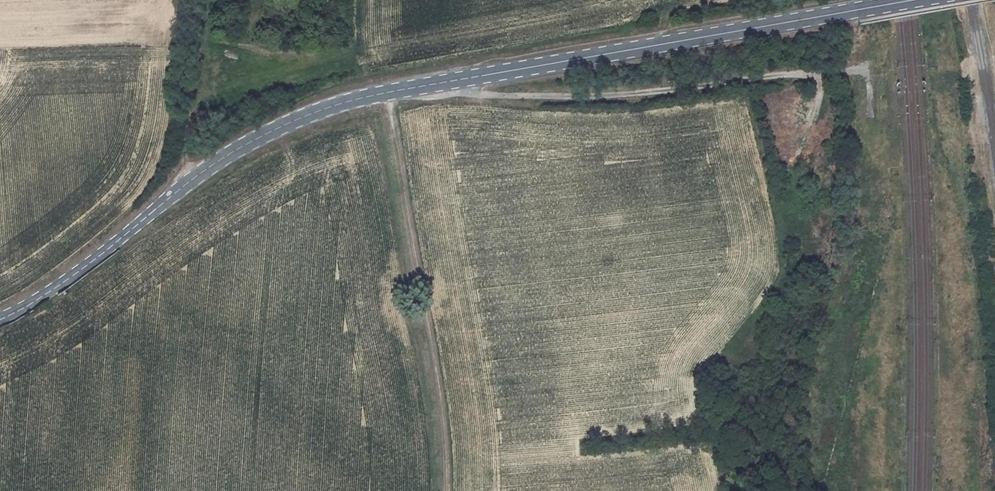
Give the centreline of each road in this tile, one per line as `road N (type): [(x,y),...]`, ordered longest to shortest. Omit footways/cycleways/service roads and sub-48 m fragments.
road 1 (tertiary): [(0,321),(64,283),(241,147),(331,106),(856,10)]
road 2 (track): [(390,92),(436,374),(444,490)]
road 3 (track): [(435,85),(487,95),(586,97),(820,72)]

